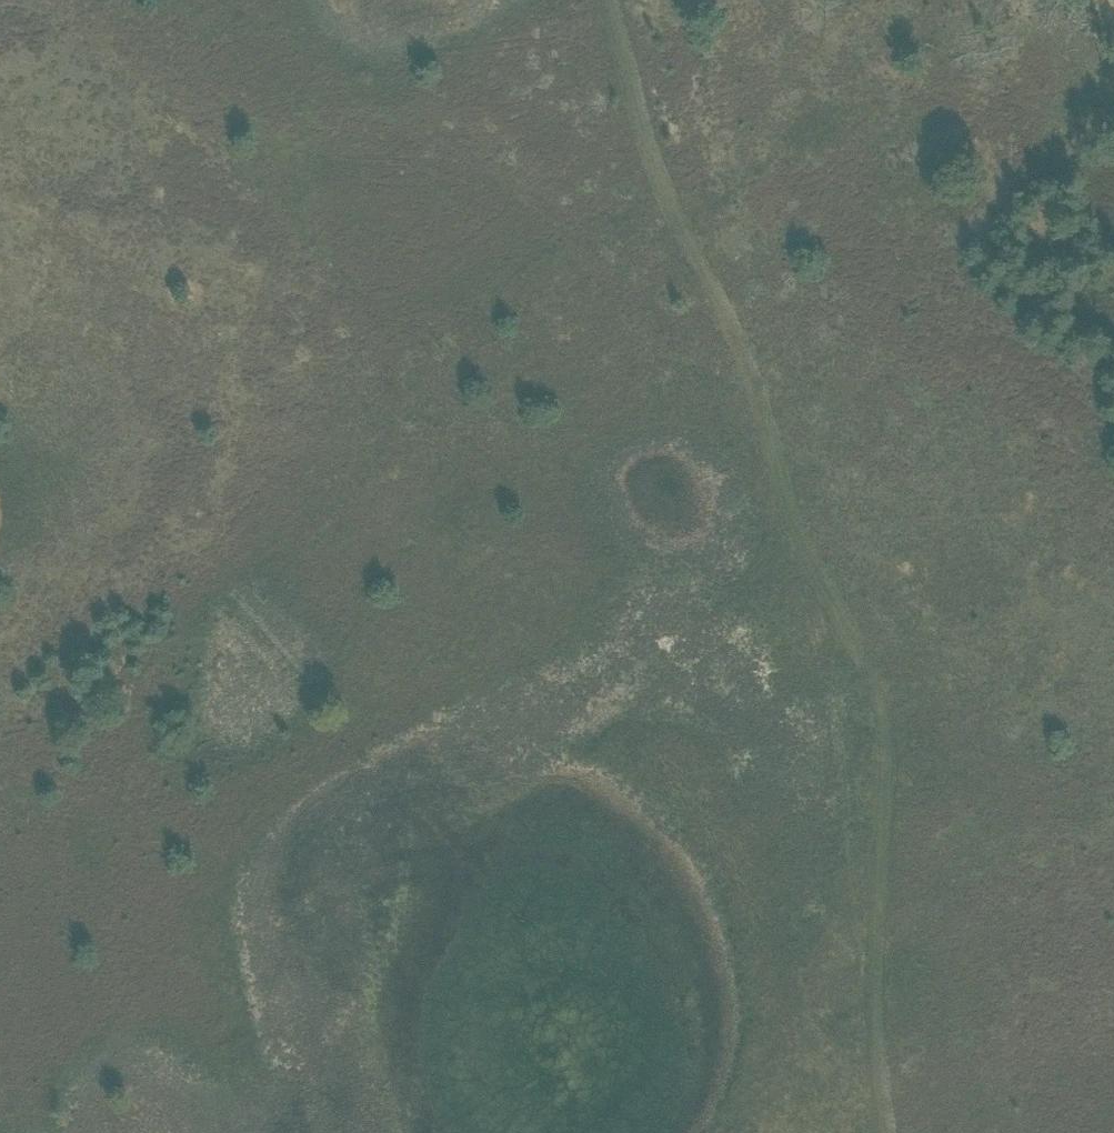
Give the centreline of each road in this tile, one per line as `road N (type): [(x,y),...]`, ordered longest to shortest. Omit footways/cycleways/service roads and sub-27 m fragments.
road 1 (track): [(610,0),(658,184),(744,357),(797,527),(852,640),(885,735),(878,1000),(887,1132)]

